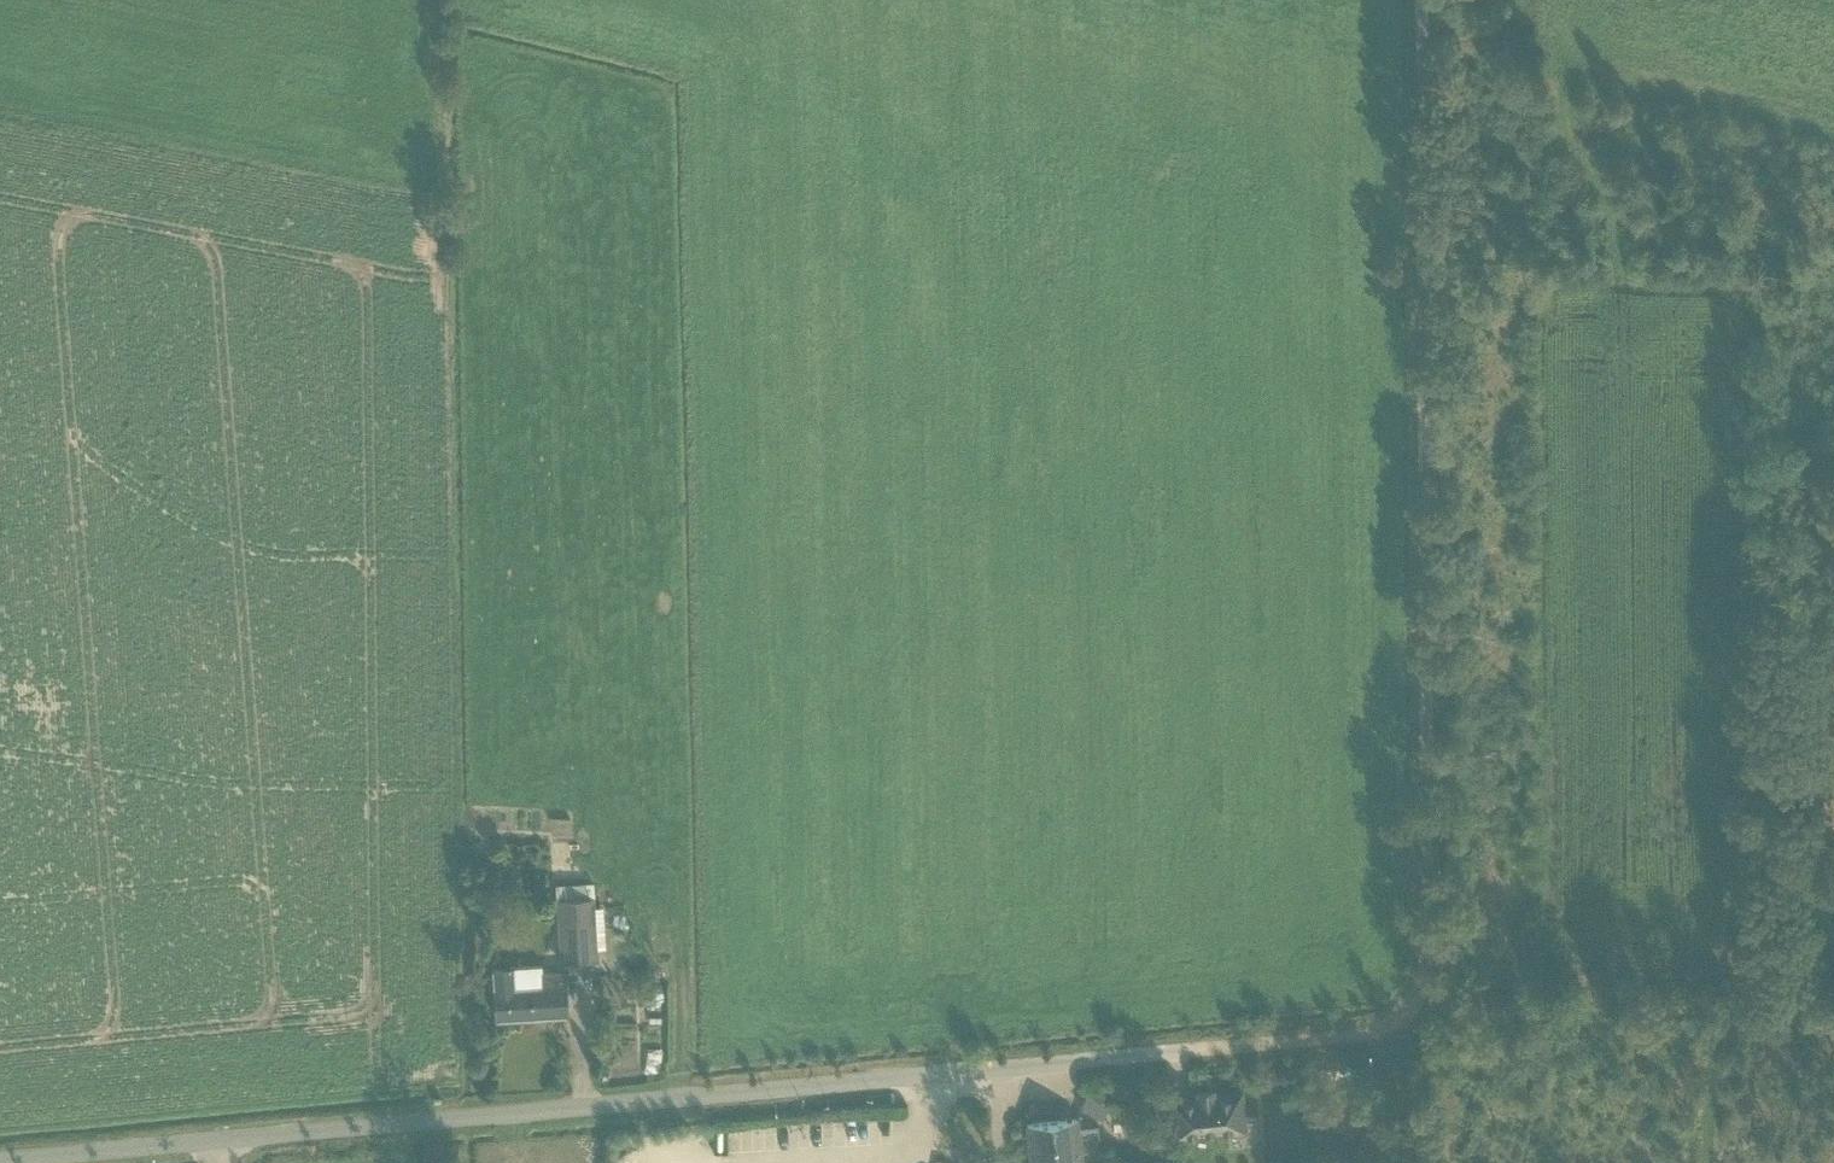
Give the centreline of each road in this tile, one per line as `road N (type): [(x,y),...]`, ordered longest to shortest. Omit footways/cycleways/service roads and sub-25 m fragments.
road 1 (track): [(1106,1046),(1419,1020),(1416,0)]
road 2 (unclassified): [(0,1162),(1106,1046)]

